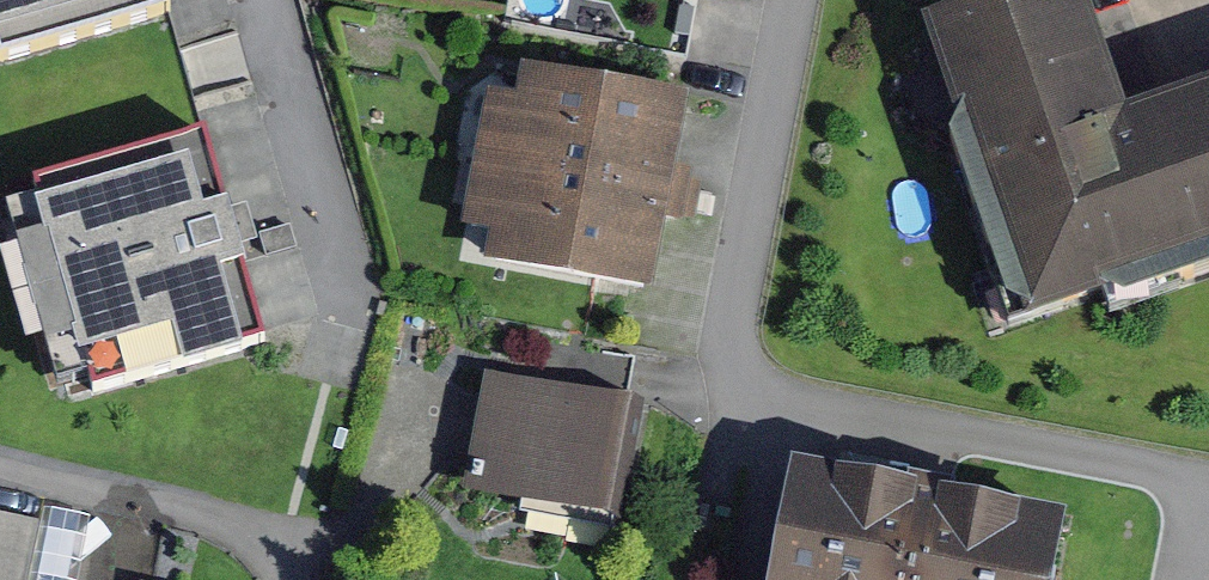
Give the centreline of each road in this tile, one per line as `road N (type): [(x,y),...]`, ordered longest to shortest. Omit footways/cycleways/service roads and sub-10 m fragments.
road 1 (residential): [(267,0),(348,271)]

